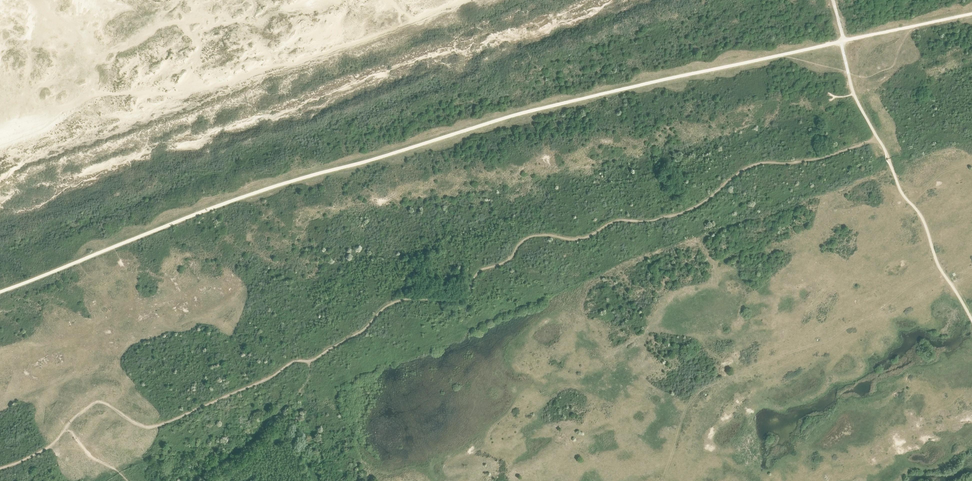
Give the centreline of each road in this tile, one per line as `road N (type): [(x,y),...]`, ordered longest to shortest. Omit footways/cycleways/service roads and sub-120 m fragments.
road 1 (track): [(971,320),(854,94),(842,42)]

